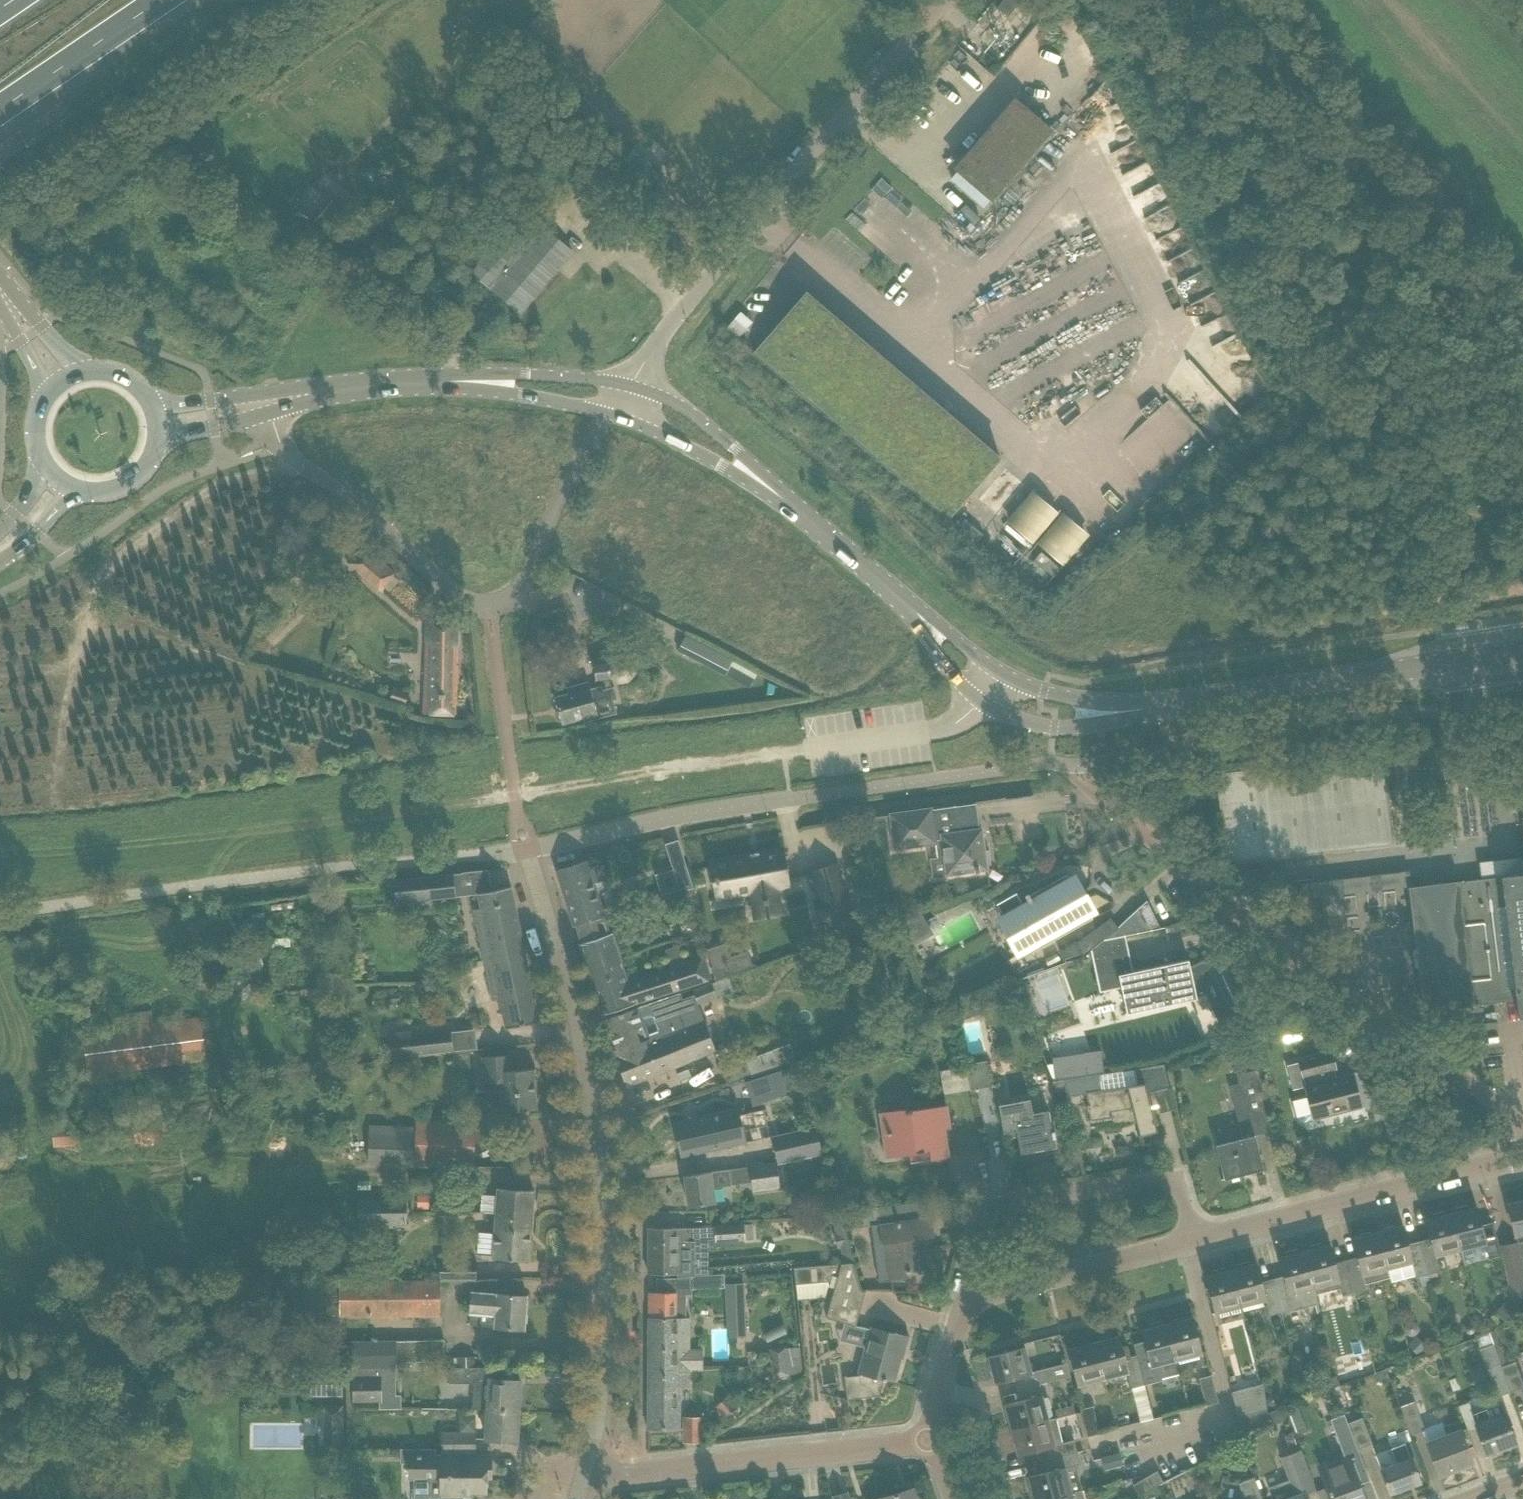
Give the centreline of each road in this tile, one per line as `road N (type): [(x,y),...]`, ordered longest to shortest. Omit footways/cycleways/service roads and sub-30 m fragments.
road 1 (residential): [(582,1467),(600,1366),(600,1259),(576,1023),(526,850),(790,799)]
road 2 (residential): [(1522,1136),(1516,1115),(1308,968),(1090,786)]
road 3 (residential): [(273,413),(281,442),(298,463),(452,591),(482,606),(504,602),(523,586),(605,415)]
road 4 (residential): [(627,383),(758,205),(886,58)]
road 5 (secondary): [(1157,706),(1522,653)]
road 6 (residential): [(582,1467),(621,1474),(933,1441)]
road 7 (residential): [(1191,1241),(1522,1155)]
road 8 (residential): [(964,1295),(984,1216),(997,1204),(1158,1181),(1180,1194),(1191,1241)]
road 9 (secondary): [(899,599),(968,692),(1009,716),(1077,727),(1157,706)]
road 10 (secondary): [(1157,706),(1084,702),(1021,685),(975,660),(899,599)]
road 11 (residential): [(964,1295),(1191,1241)]
road 12 (motorway): [(0,113),(167,0)]
road 13 (secondary): [(605,415),(685,447),(784,502)]
road 14 (secondary): [(784,502),(705,426),(627,383)]
road 15 (secondary): [(627,383),(525,375),(469,383)]
road 16 (track): [(267,391),(348,259)]
road 17 (residential): [(933,1441),(930,1422),(964,1295)]
road 18 (secondary): [(899,599),(784,502)]
road 19 (secondary): [(469,383),(605,415)]

